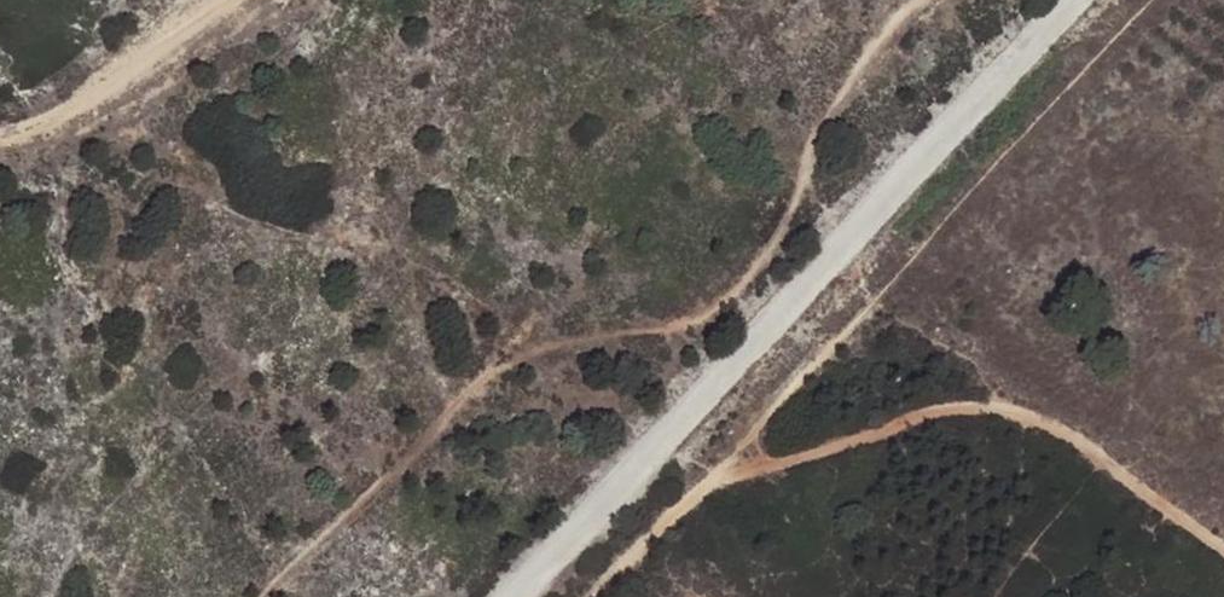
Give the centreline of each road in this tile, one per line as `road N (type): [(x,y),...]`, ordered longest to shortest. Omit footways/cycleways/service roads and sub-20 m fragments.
road 1 (track): [(1223,546),(1027,416),(983,402),(917,400),(712,481),(601,596)]
road 2 (track): [(0,135),(94,96),(219,0)]

